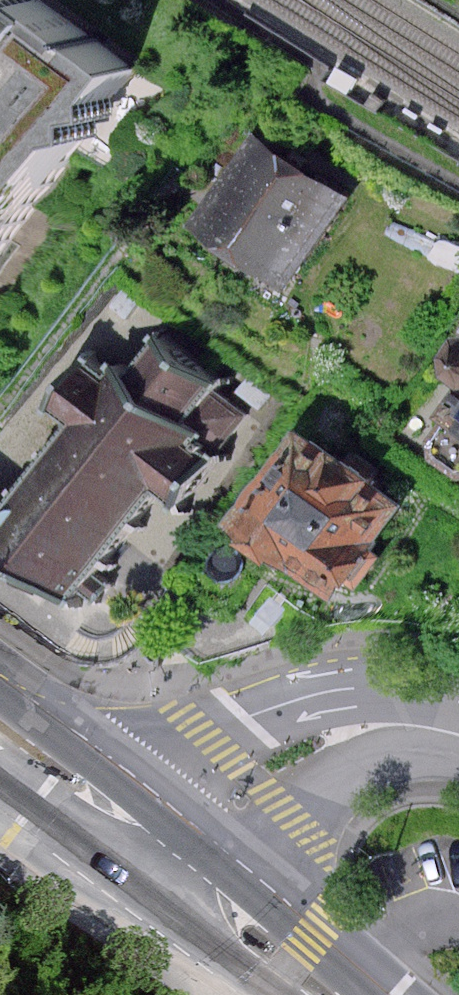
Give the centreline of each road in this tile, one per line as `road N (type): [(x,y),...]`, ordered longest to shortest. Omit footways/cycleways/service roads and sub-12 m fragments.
road 1 (tertiary): [(172,862),(253,779),(326,736),(368,724),(458,736)]
road 2 (primary): [(172,862),(344,994)]
road 3 (primary): [(0,737),(172,862)]

